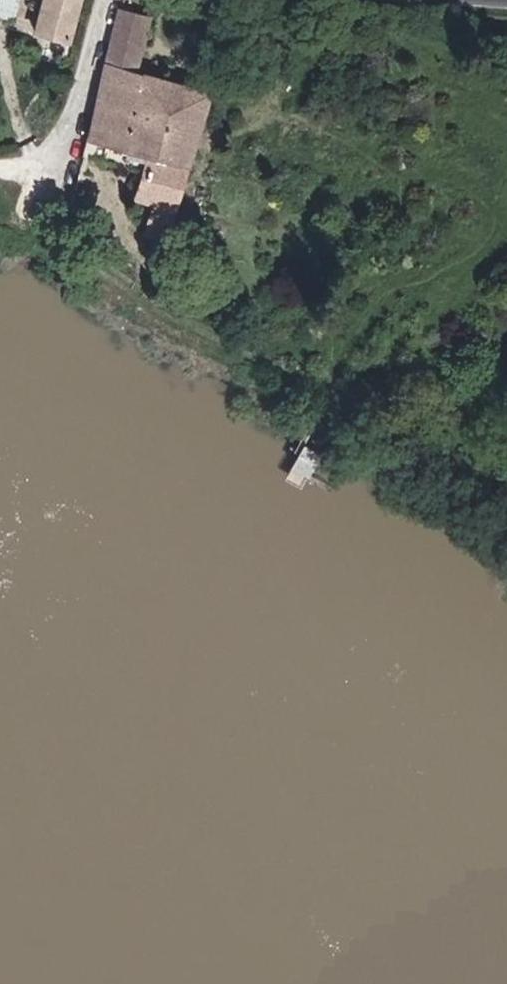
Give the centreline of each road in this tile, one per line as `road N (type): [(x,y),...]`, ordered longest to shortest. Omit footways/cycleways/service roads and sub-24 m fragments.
road 1 (residential): [(110,0),(74,133),(35,166)]

